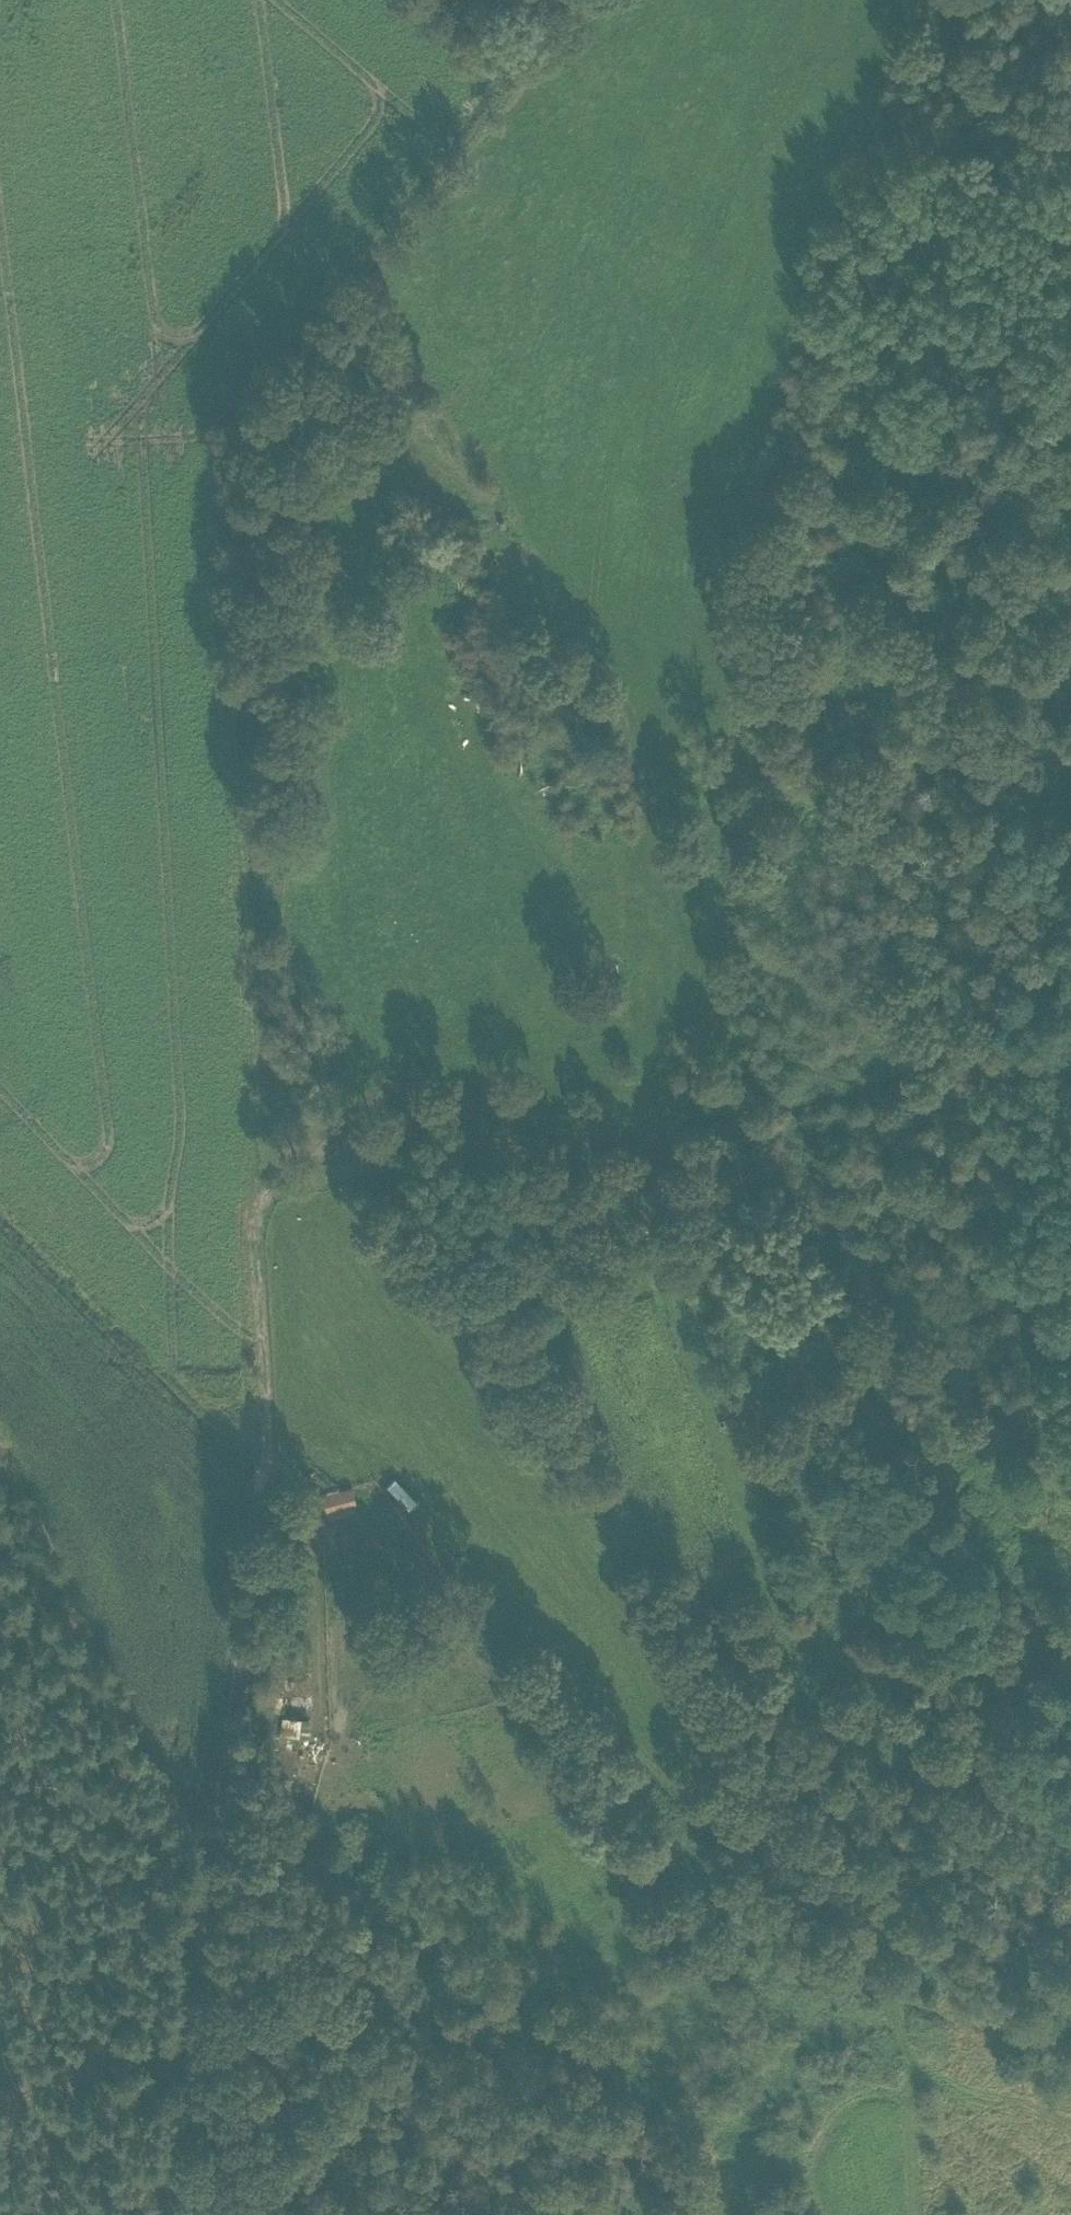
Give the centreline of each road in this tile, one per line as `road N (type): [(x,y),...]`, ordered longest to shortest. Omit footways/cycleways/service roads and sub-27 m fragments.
road 1 (track): [(1058,1063),(260,1195),(258,1445),(203,2036),(0,2085)]

